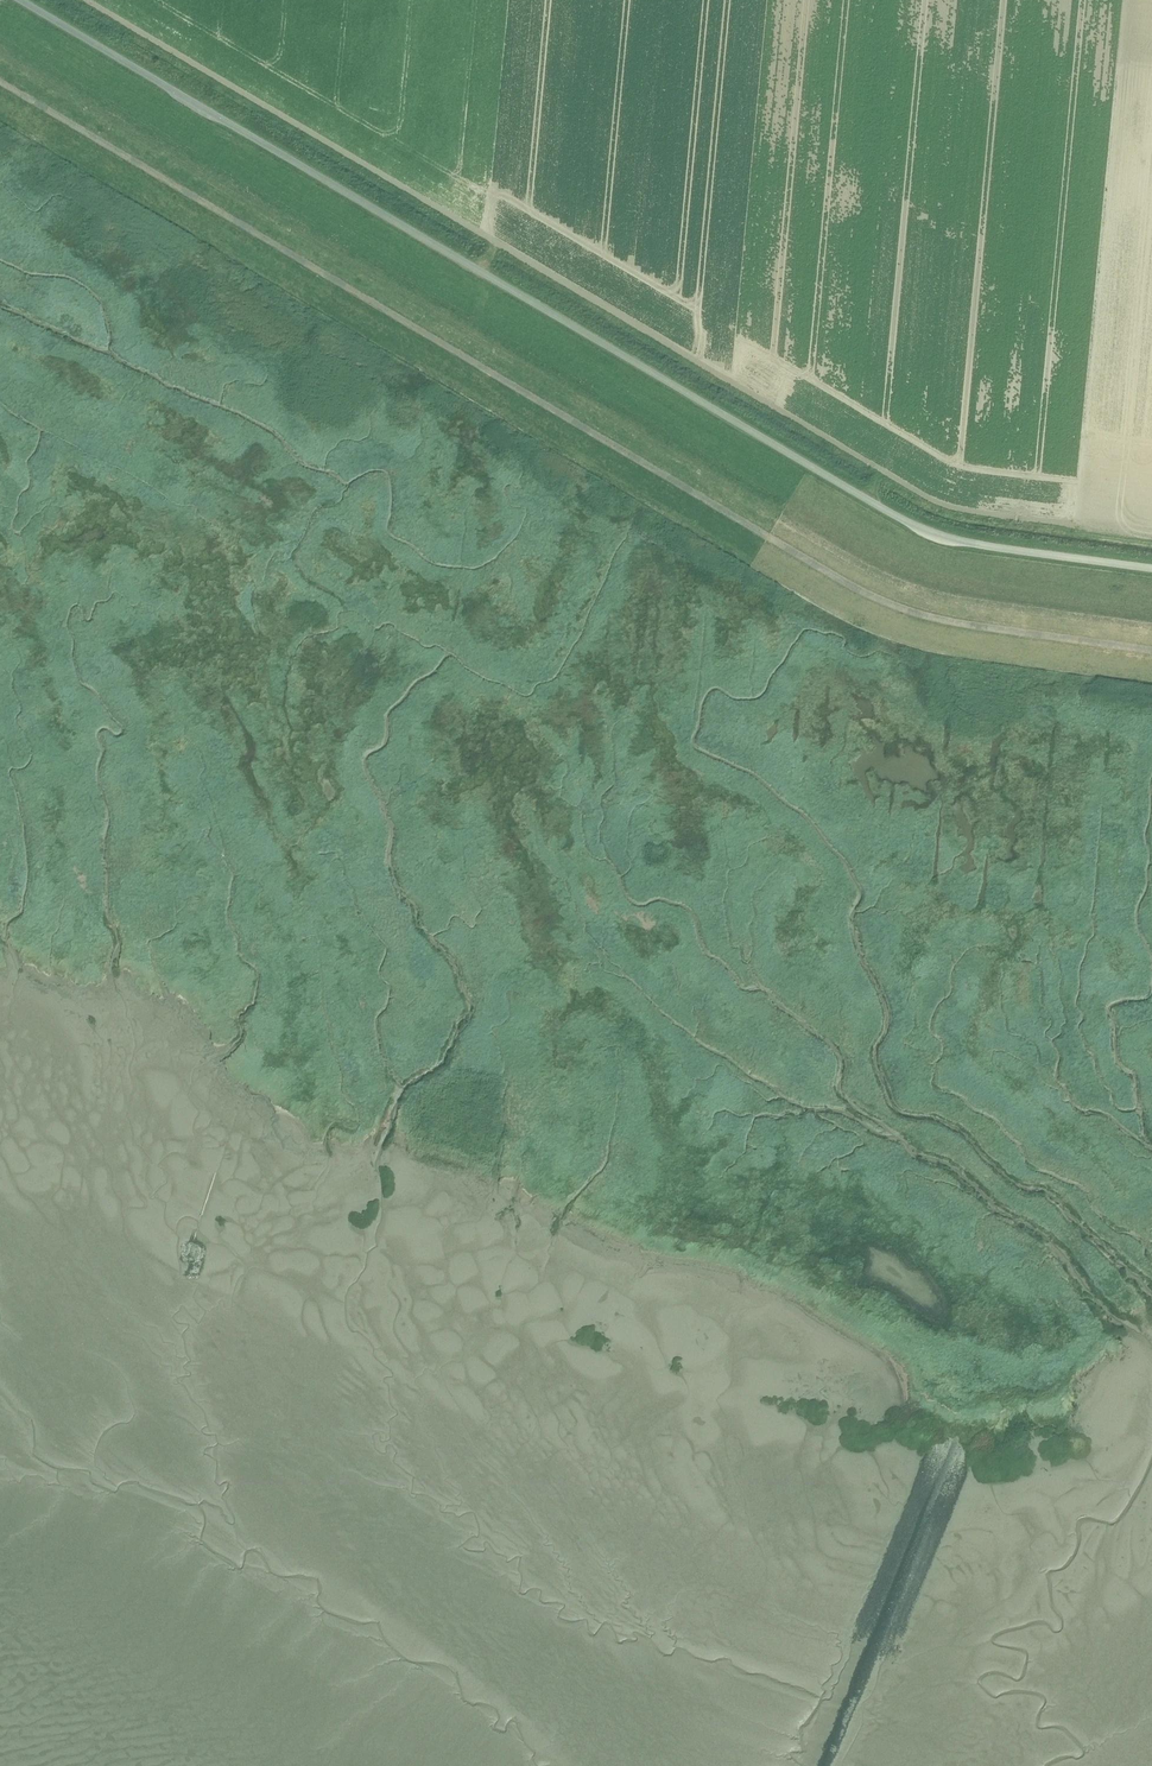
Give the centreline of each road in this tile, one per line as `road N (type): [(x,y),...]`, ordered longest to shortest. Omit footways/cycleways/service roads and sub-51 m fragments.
road 1 (track): [(1151,651),(937,621),(851,590),(0,80)]
road 2 (unclassified): [(1151,569),(973,545),(919,529),(19,0)]

